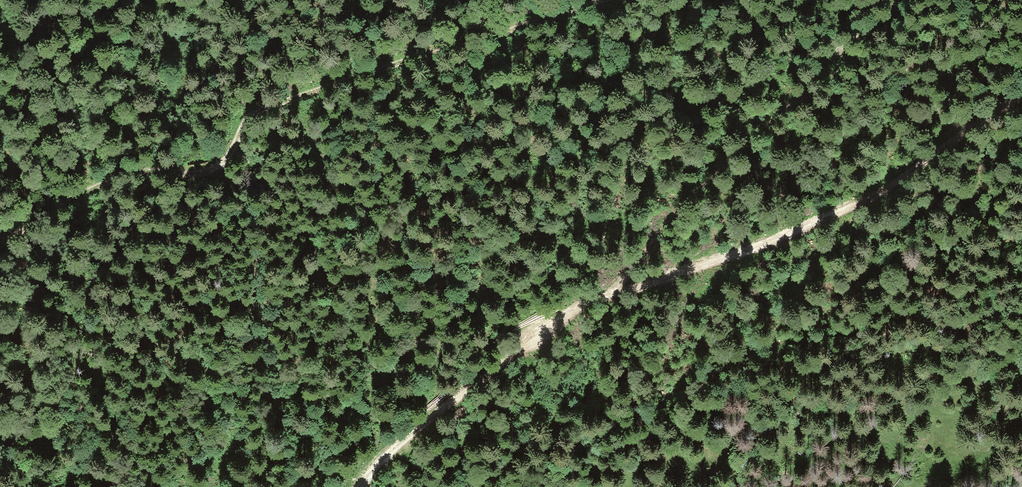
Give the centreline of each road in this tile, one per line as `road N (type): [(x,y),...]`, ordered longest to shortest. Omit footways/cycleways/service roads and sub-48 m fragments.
road 1 (track): [(359,486),(379,457),(572,311),(761,248),(851,206),(1021,96)]
road 2 (track): [(0,240),(114,177),(211,171),(269,106),(593,0)]

